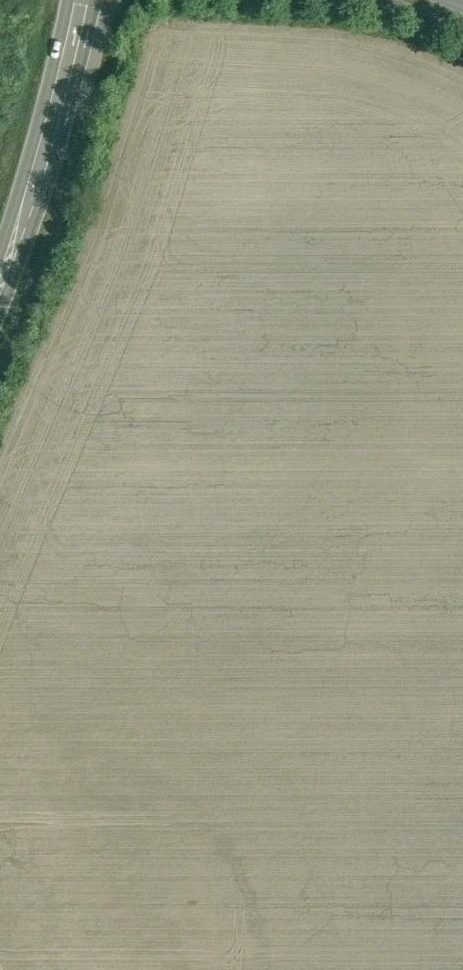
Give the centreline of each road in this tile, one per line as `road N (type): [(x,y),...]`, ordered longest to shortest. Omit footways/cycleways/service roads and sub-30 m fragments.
road 1 (secondary): [(80,0),(55,117),(0,286)]

